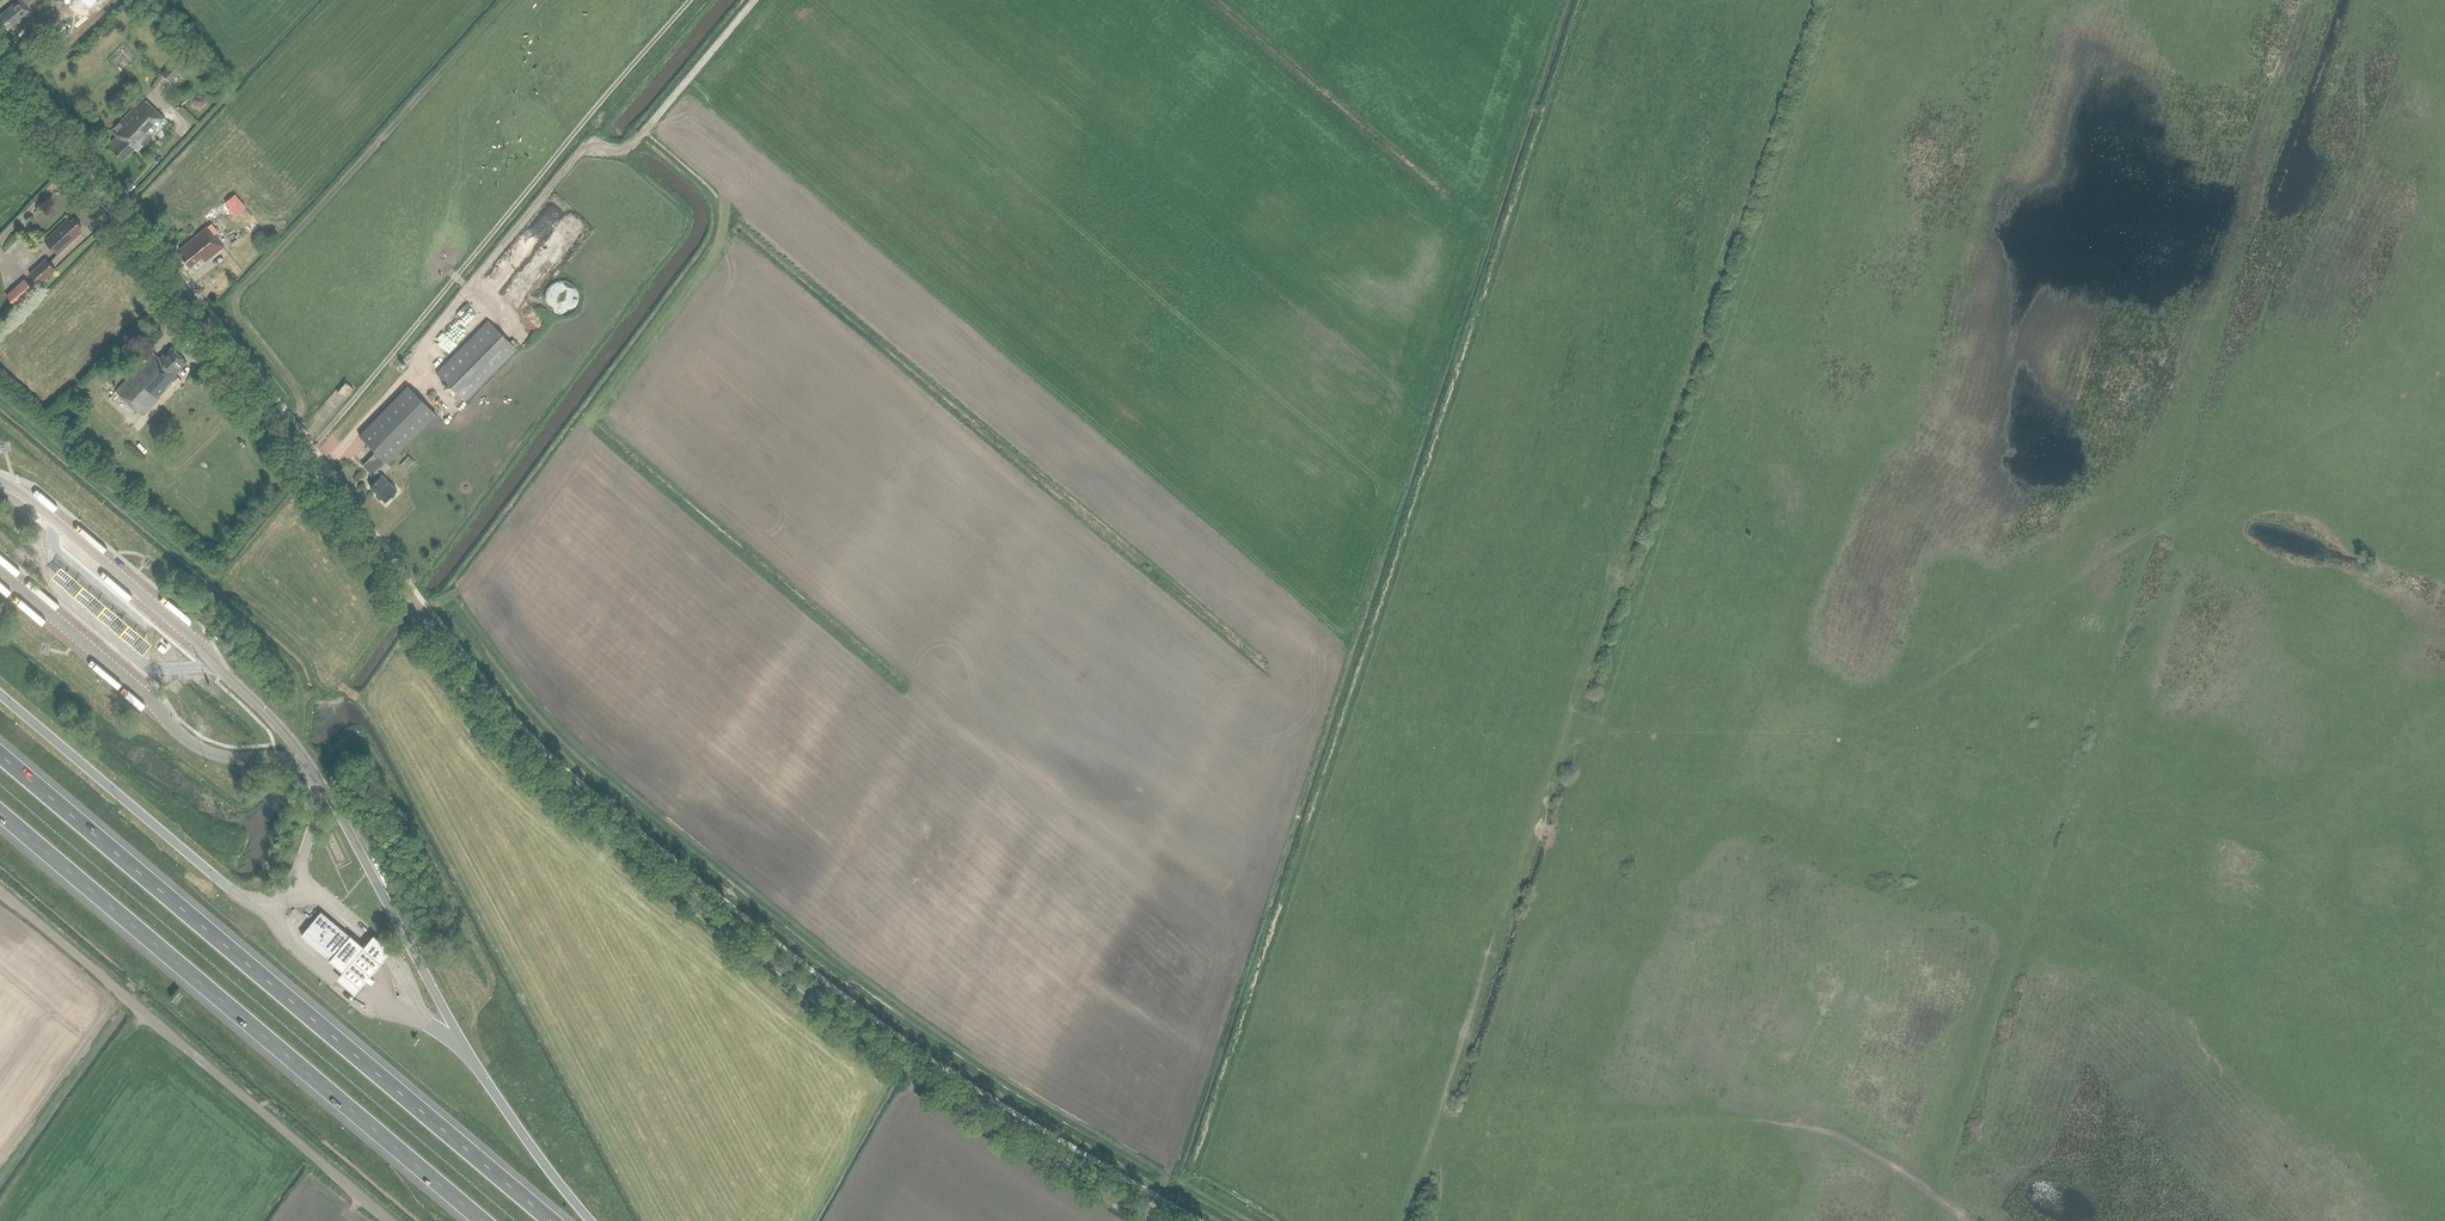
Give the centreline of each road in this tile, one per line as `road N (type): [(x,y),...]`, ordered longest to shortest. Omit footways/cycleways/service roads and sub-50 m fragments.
road 1 (secondary): [(1164,1220),(948,1095),(813,999),(534,770),(482,715),(0,63)]
road 2 (motorway): [(550,1220),(0,755)]
road 3 (motorway): [(0,818),(475,1220)]
road 4 (unclassified): [(390,1220),(0,886)]
road 5 (motorway): [(590,1220),(541,1166),(467,1056)]

